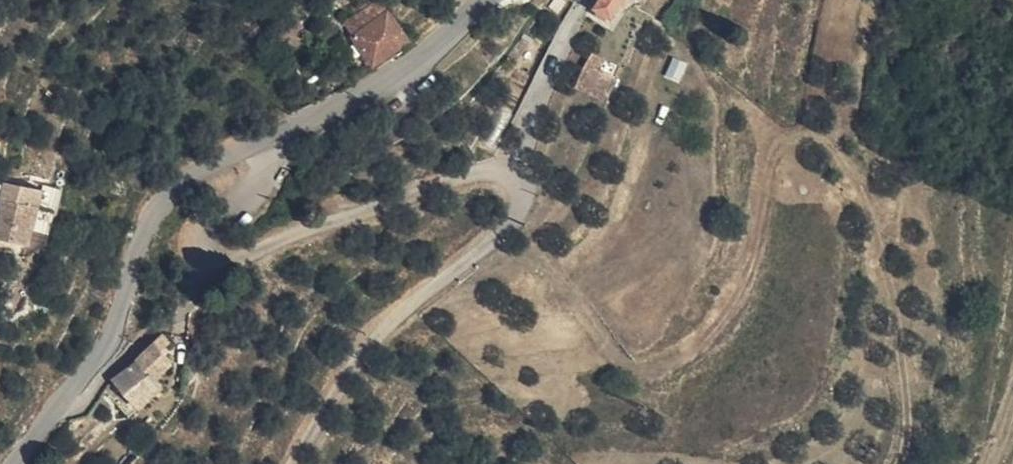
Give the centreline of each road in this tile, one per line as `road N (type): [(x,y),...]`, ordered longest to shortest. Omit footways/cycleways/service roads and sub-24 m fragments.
road 1 (track): [(511,225),(623,360),(644,369),(704,336),(738,294),(776,155),(802,136),(825,142),(847,164),(878,241),(908,410),(900,463)]
road 2 (tertiary): [(110,344),(149,229),(174,197),(244,153),(387,84),(482,0)]
road 3 (residential): [(110,344),(127,346),(191,284),(256,253),(490,170),(522,177),(522,202),(503,232)]
road 4 (unclassified): [(294,463),(382,332),(503,232)]
road 5 (tertiary): [(17,463),(110,344)]

